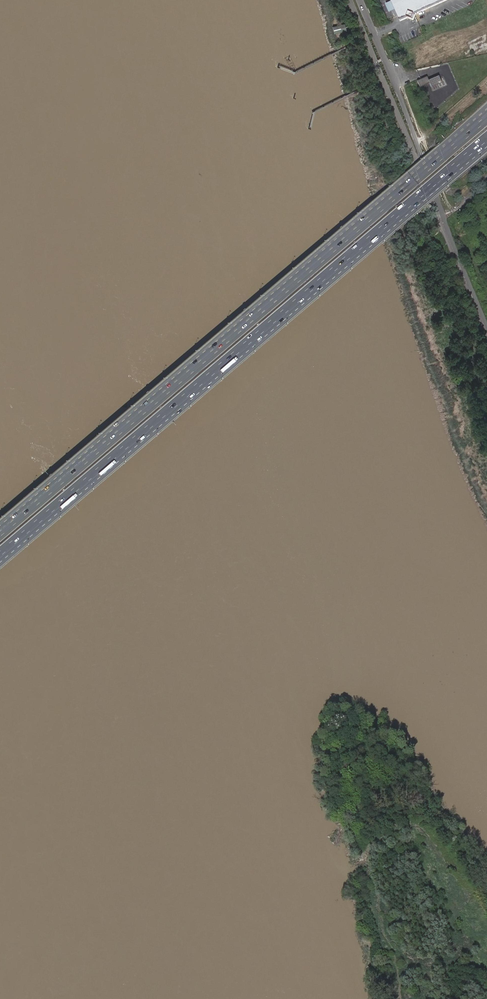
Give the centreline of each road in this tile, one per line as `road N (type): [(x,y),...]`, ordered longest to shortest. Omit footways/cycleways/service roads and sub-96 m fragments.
road 1 (trunk): [(0,553),(455,166)]
road 2 (trunk): [(448,150),(0,534)]
road 3 (tertiary): [(486,324),(359,0)]
road 4 (track): [(486,901),(441,830),(419,816),(359,845),(390,998)]

